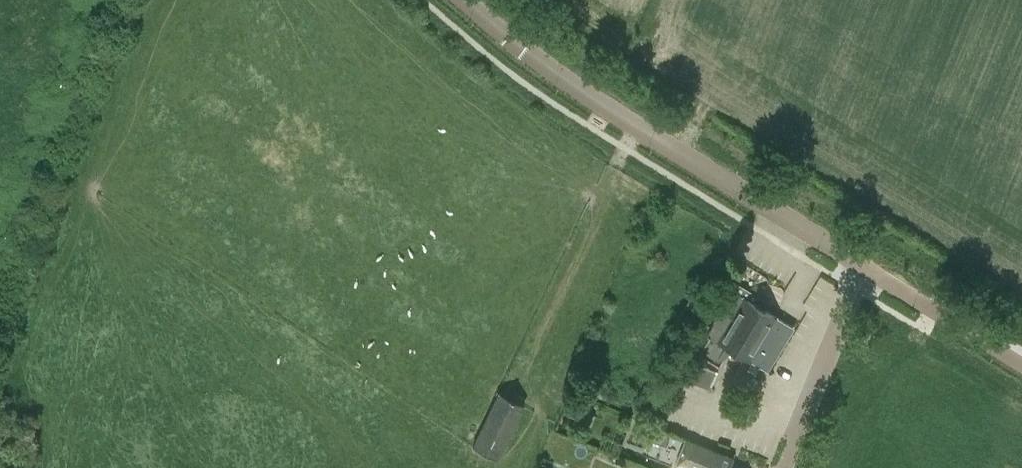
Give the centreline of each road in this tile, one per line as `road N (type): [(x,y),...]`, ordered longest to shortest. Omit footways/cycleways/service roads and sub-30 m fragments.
road 1 (residential): [(779,467),(862,262),(515,45),(460,0)]
road 2 (track): [(636,122),(517,467)]

